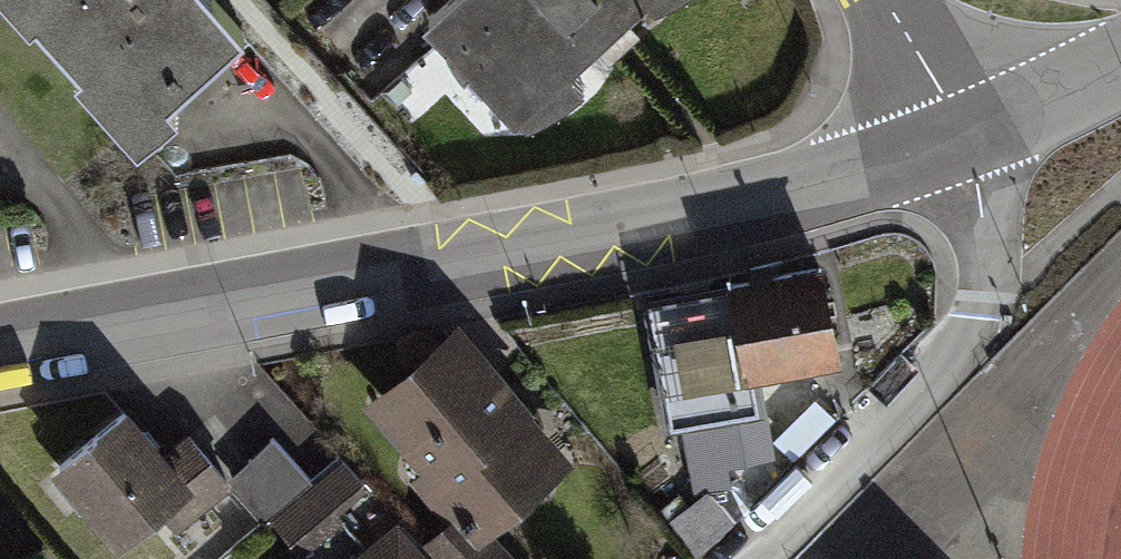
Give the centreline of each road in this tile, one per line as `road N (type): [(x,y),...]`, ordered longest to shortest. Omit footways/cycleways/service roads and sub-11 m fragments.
road 1 (residential): [(965,136),(816,185),(653,223),(0,347)]
road 2 (residential): [(965,136),(989,241),(980,316),(747,558)]
road 3 (residential): [(1120,60),(965,136)]
road 4 (residential): [(965,136),(878,0)]

